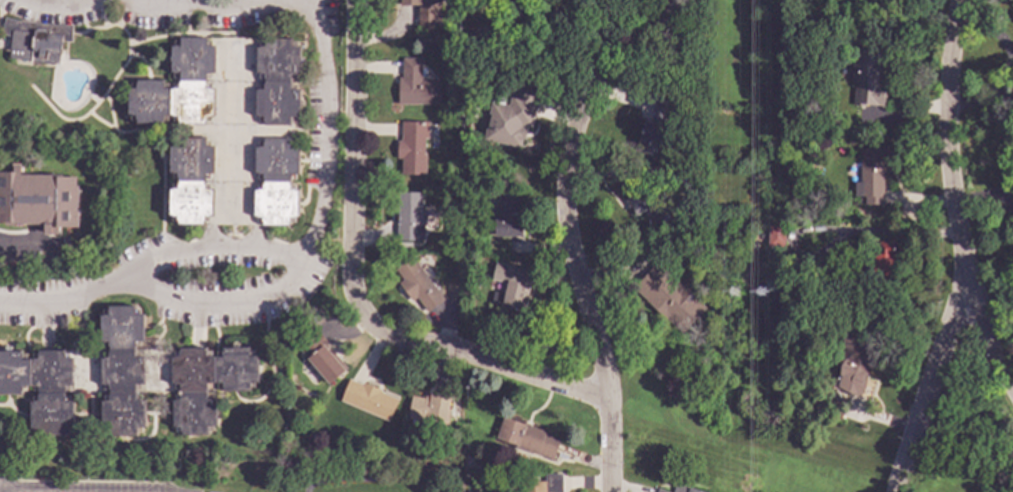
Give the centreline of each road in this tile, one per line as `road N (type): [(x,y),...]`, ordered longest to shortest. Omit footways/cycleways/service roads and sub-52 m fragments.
road 1 (residential): [(608,399),(414,345),(383,334),(361,312),(353,281),(355,0)]
road 2 (residential): [(610,491),(606,374),(577,275),(567,204),(606,0)]
road 3 (residential): [(1012,380),(962,296),(942,144),(962,0)]
road 4 (residential): [(896,491),(962,296)]

